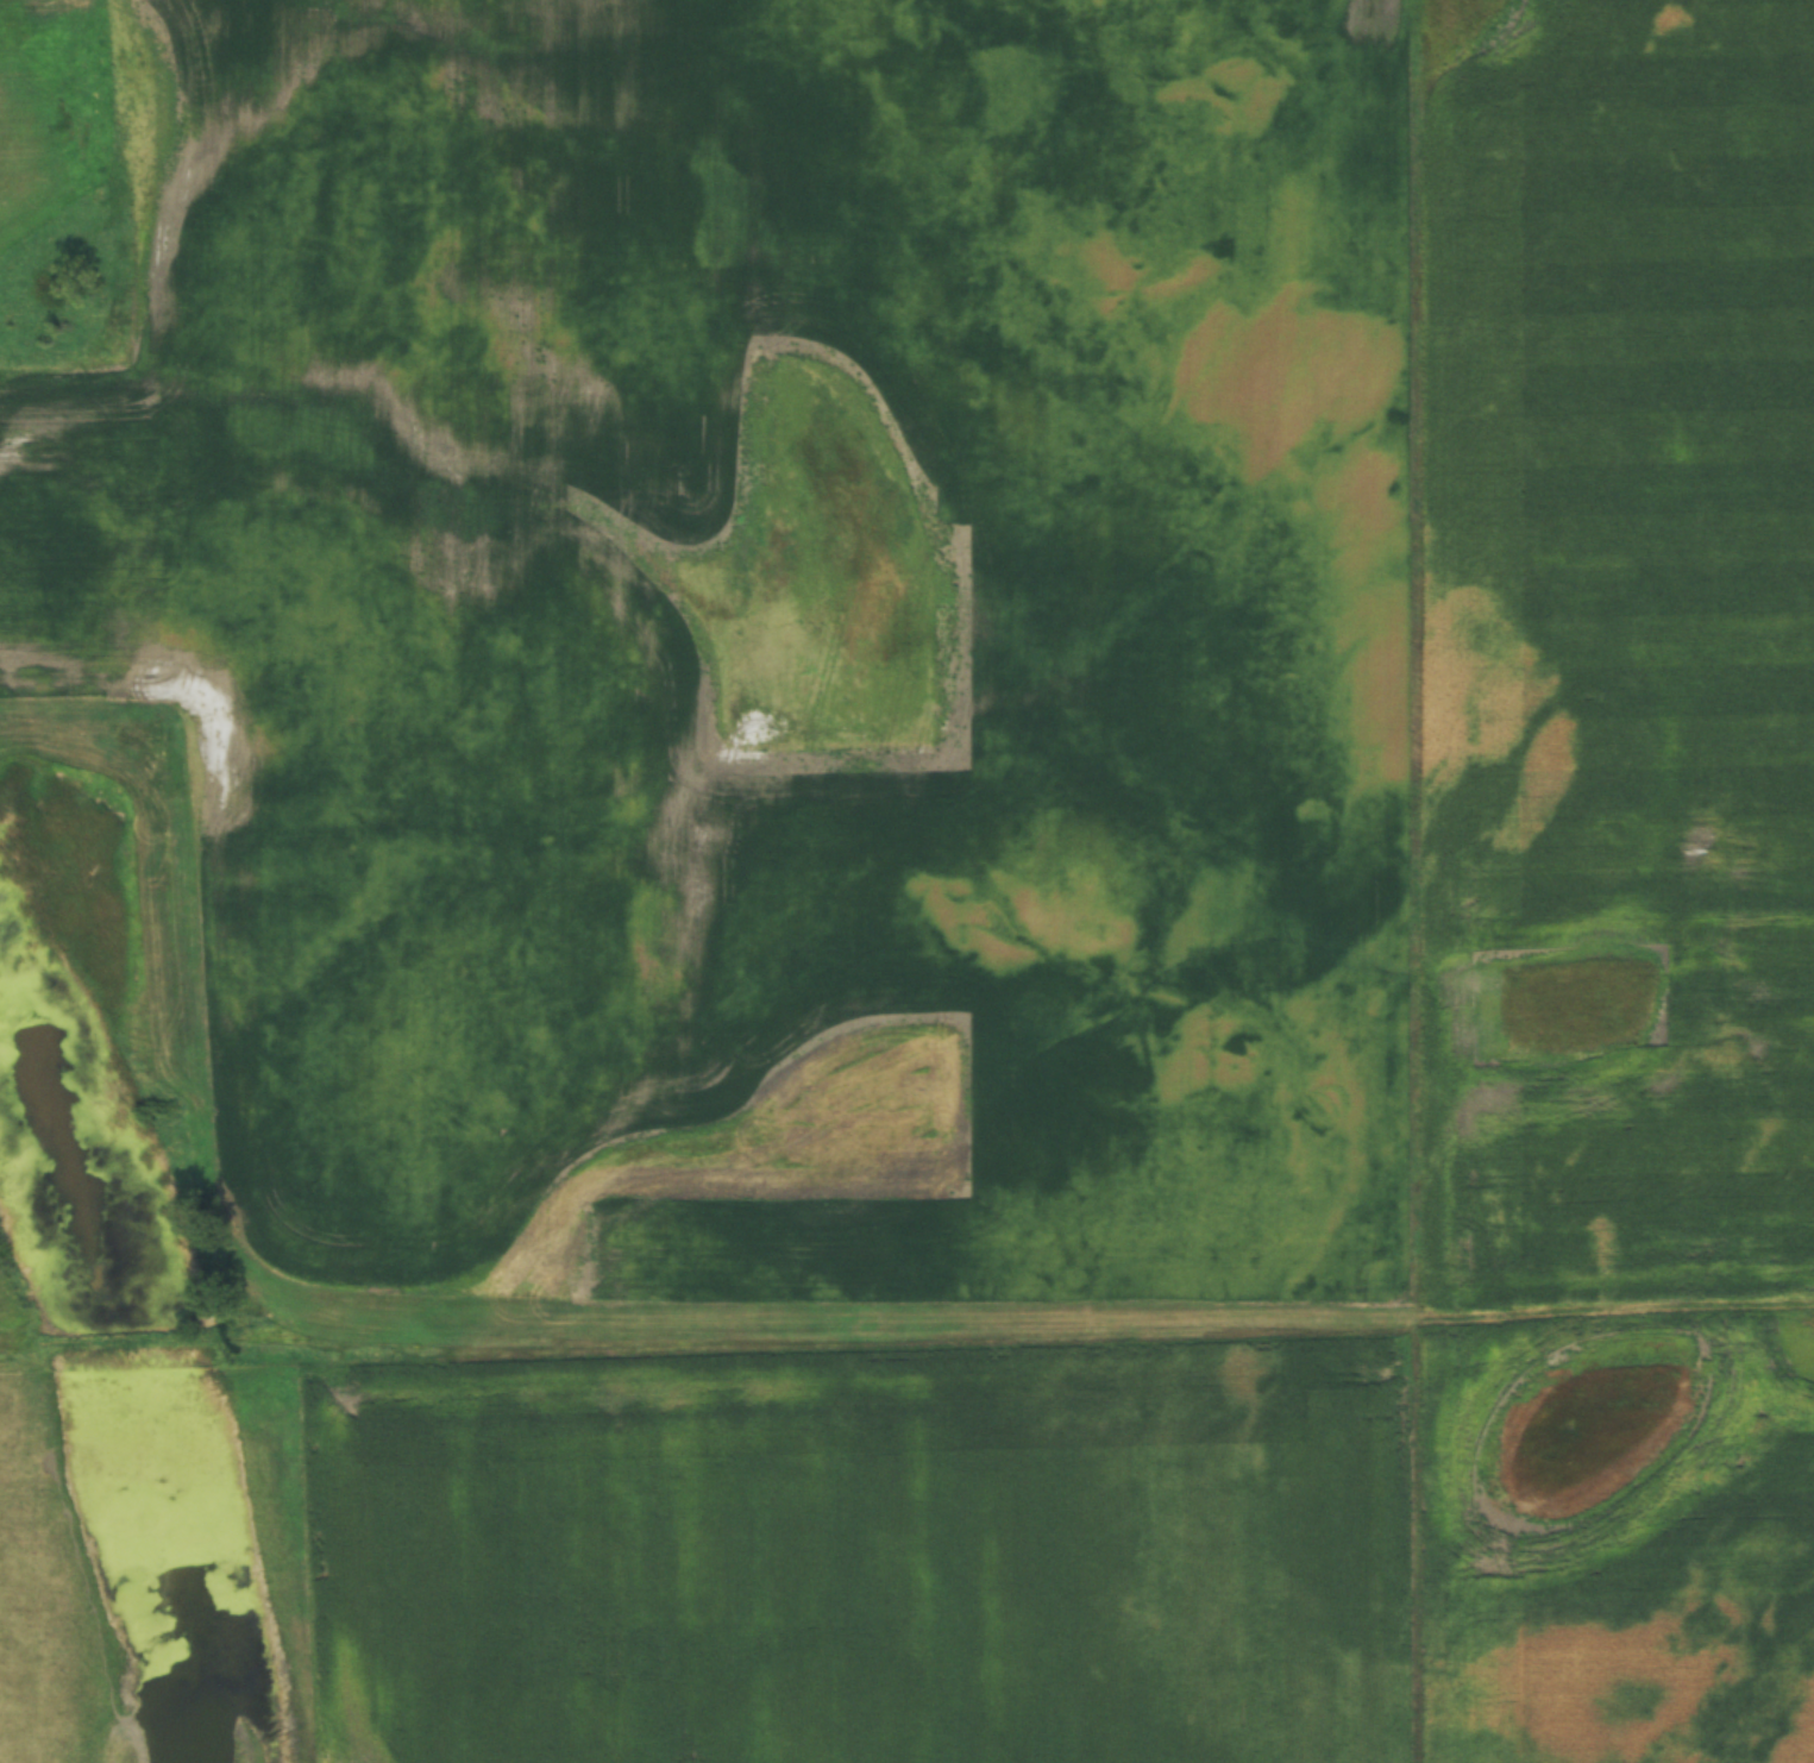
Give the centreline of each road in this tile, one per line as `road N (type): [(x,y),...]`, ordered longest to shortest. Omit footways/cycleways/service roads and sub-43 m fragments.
road 1 (residential): [(376,1338),(1489,1315),(1813,1291)]

